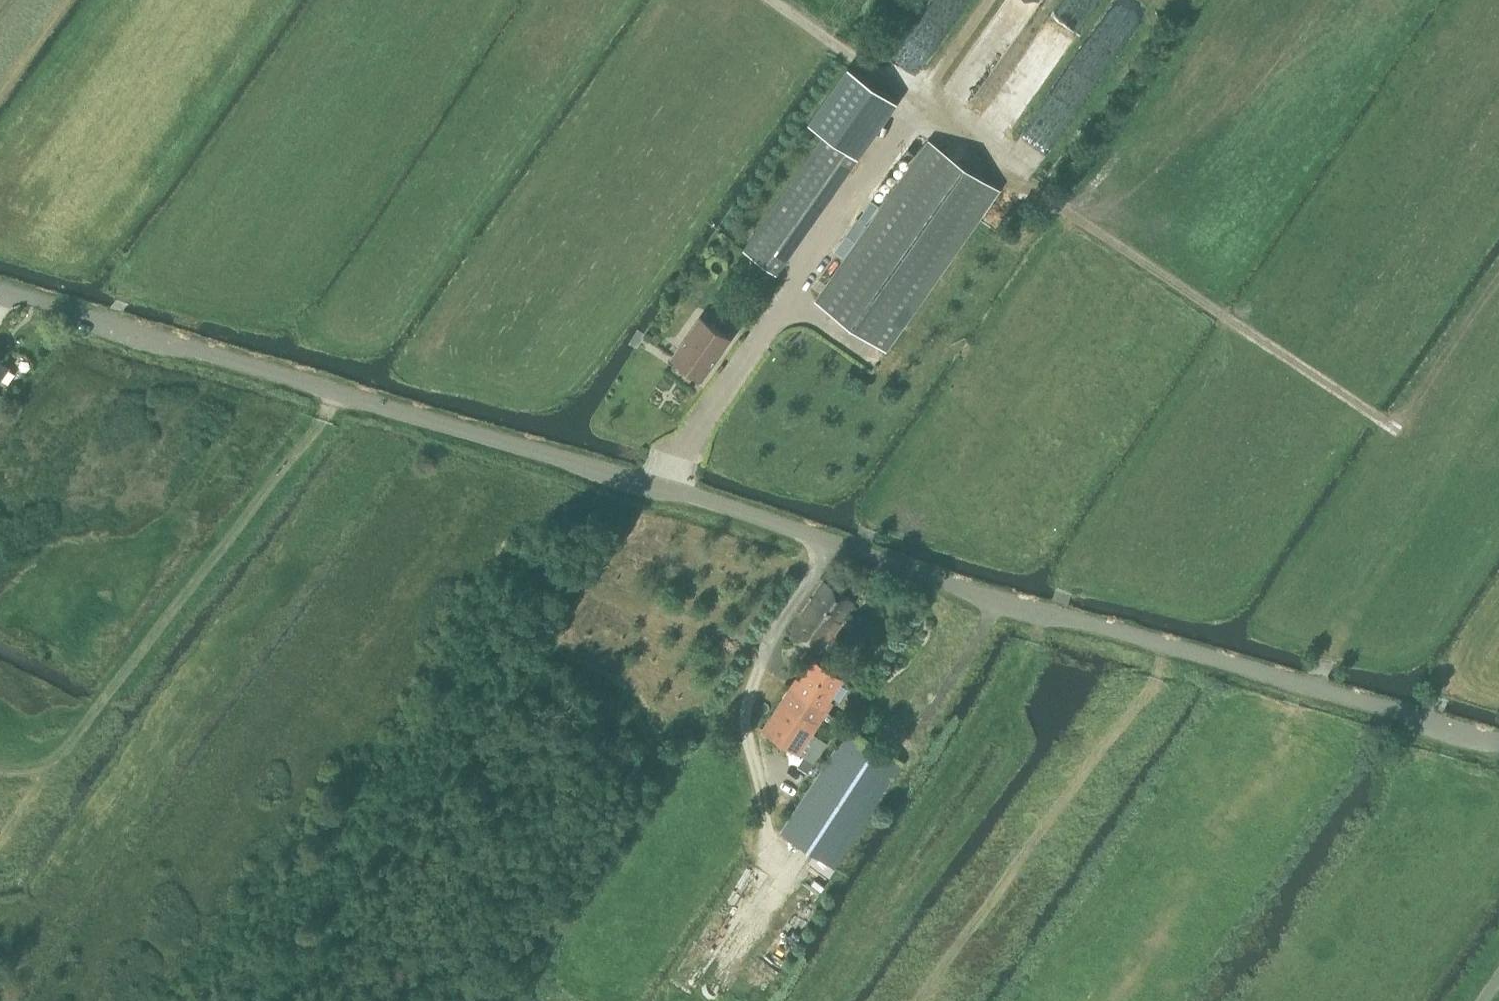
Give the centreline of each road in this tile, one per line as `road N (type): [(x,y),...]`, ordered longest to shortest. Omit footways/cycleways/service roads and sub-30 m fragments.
road 1 (unclassified): [(0,287),(1166,645),(1498,738)]
road 2 (track): [(775,0),(1030,184),(1399,430)]
road 3 (track): [(0,773),(65,755),(337,390)]
road 4 (track): [(921,101),(989,0)]

